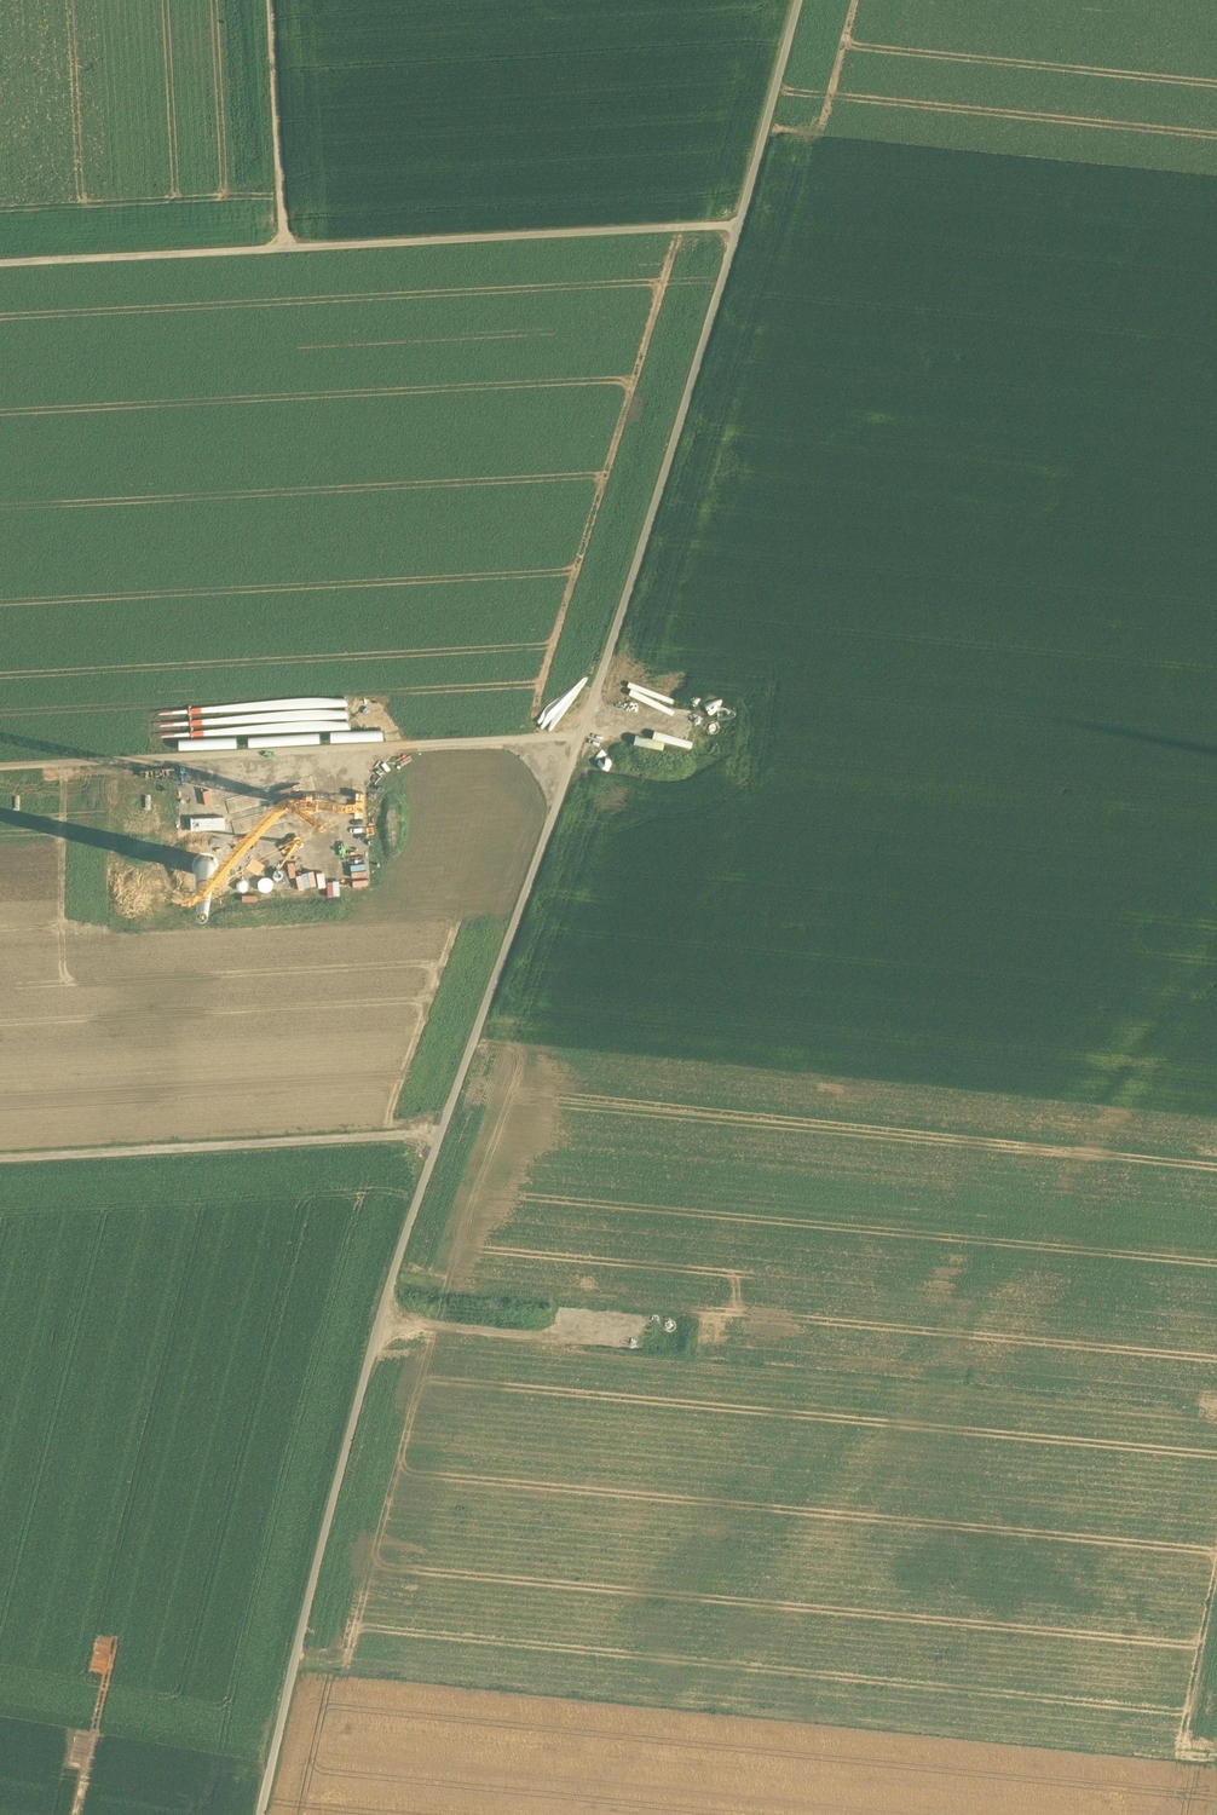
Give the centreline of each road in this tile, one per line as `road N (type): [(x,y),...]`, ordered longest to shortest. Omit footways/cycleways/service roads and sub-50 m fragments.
road 1 (unclassified): [(584,744),(412,1228),(348,1457),(265,1814)]
road 2 (unclassified): [(0,265),(743,226)]
road 3 (unclassified): [(0,771),(584,744)]
road 4 (unclassified): [(743,226),(584,744)]
road 5 (track): [(0,1158),(449,1129)]
road 6 (track): [(271,0),(284,248)]
road 7 (unclassified): [(803,0),(743,226)]

